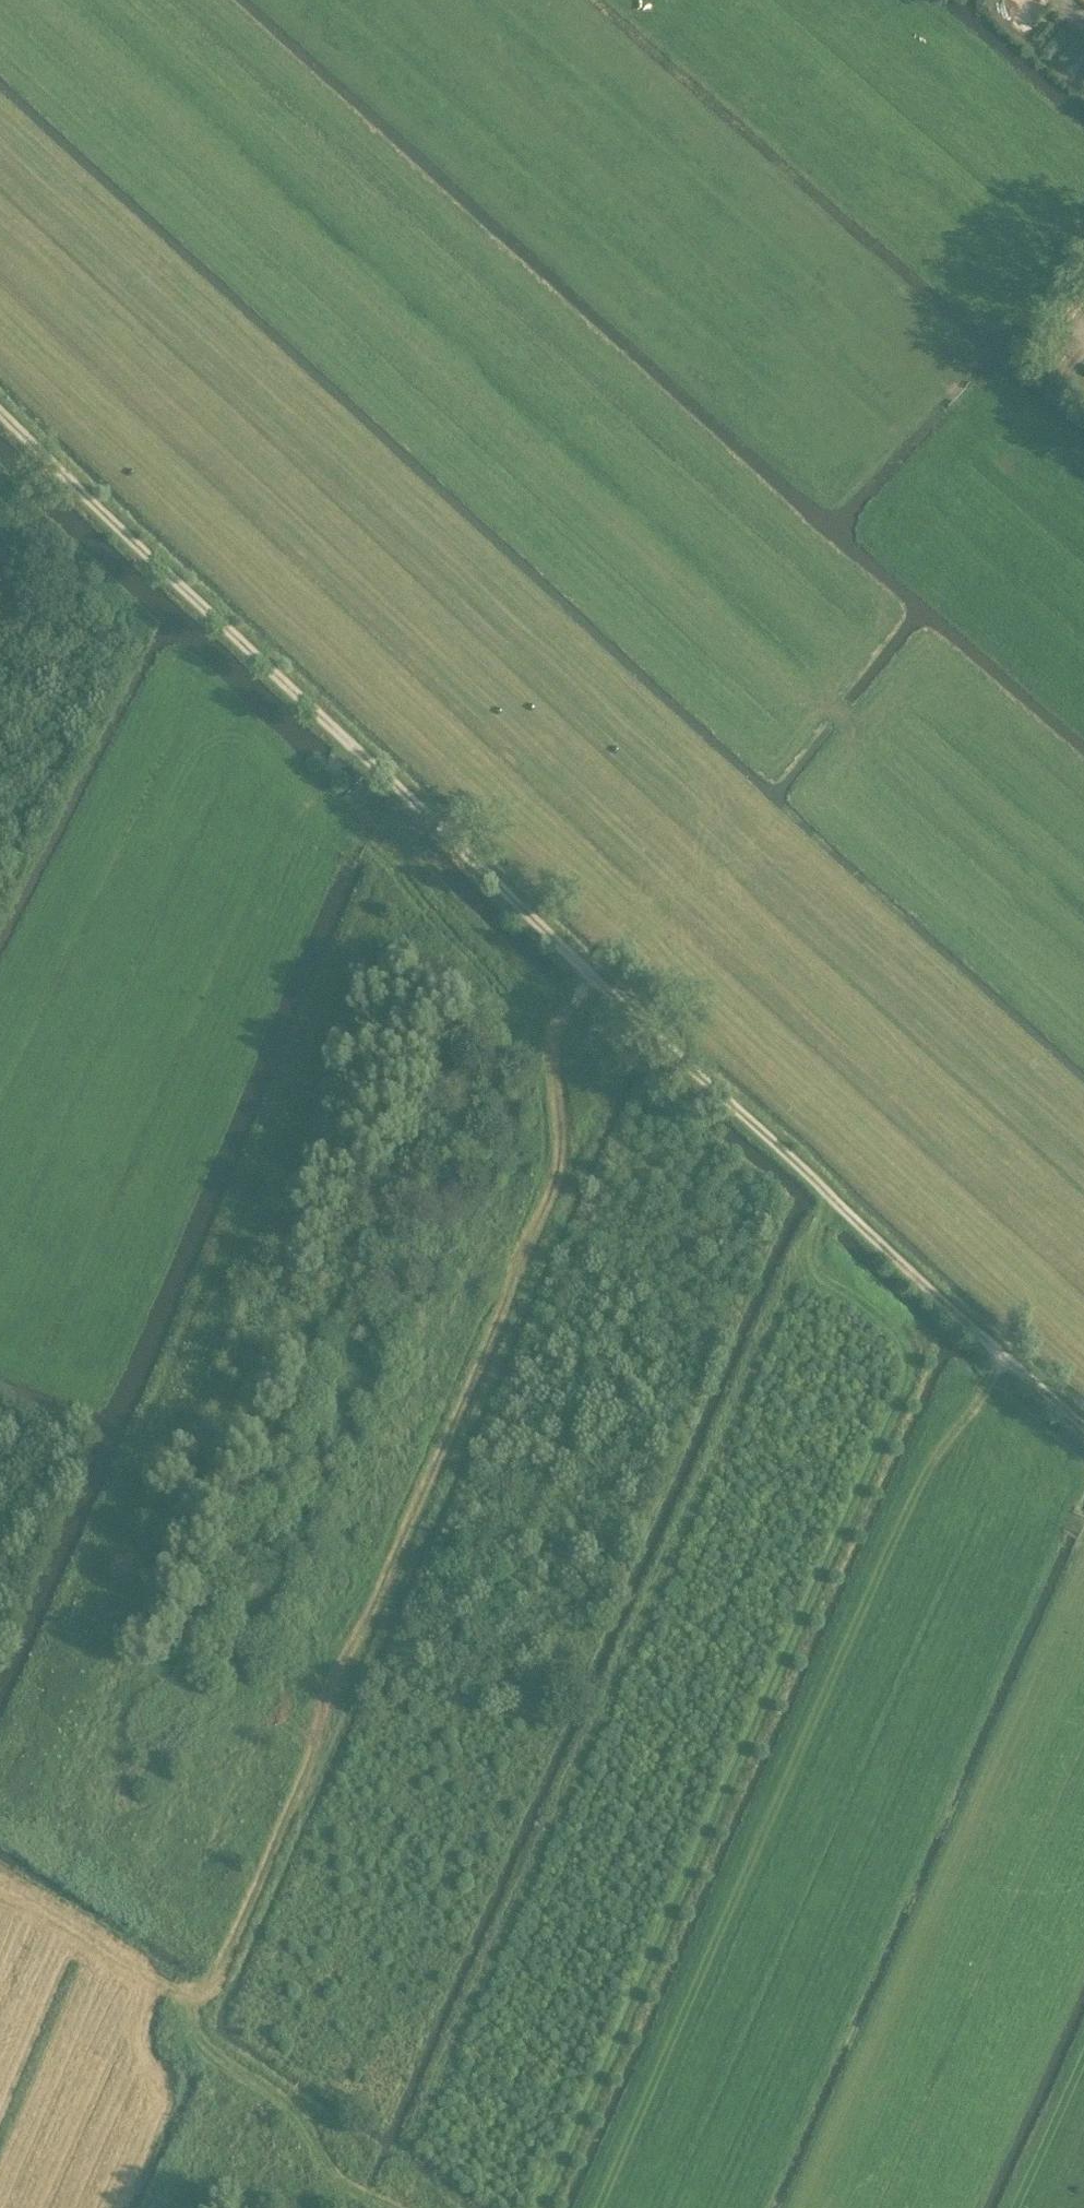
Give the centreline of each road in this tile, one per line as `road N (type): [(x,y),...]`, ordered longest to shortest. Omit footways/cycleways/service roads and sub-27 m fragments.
road 1 (track): [(1004,1358),(617,1003),(0,413)]
road 2 (track): [(222,2064),(198,2042),(193,2016),(239,1930),(546,1212),(565,1148),(565,1025),(596,981)]
road 3 (track): [(222,2064),(274,2096),(340,2184),(382,2203)]
road 4 (track): [(173,2207),(222,2064)]
road 5 (track): [(1083,1599),(1037,1716)]
road 6 (track): [(943,1463),(1004,1358)]

